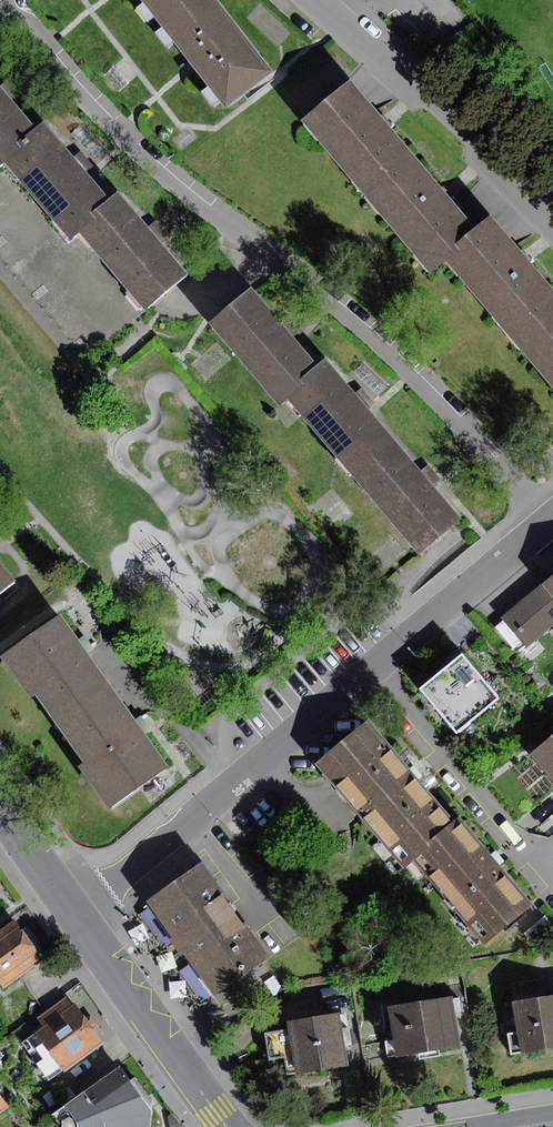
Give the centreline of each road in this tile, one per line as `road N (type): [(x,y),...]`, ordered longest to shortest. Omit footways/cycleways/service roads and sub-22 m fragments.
road 1 (residential): [(0,1),(82,100),(164,179),(340,311),(427,390),(548,523)]
road 2 (residential): [(73,910),(371,669)]
road 3 (residential): [(324,0),(552,214)]
road 4 (residential): [(552,892),(371,669)]
road 5 (residential): [(73,910),(226,1126)]
road 6 (residential): [(371,669),(548,523)]
road 7 (residential): [(0,809),(73,910)]

